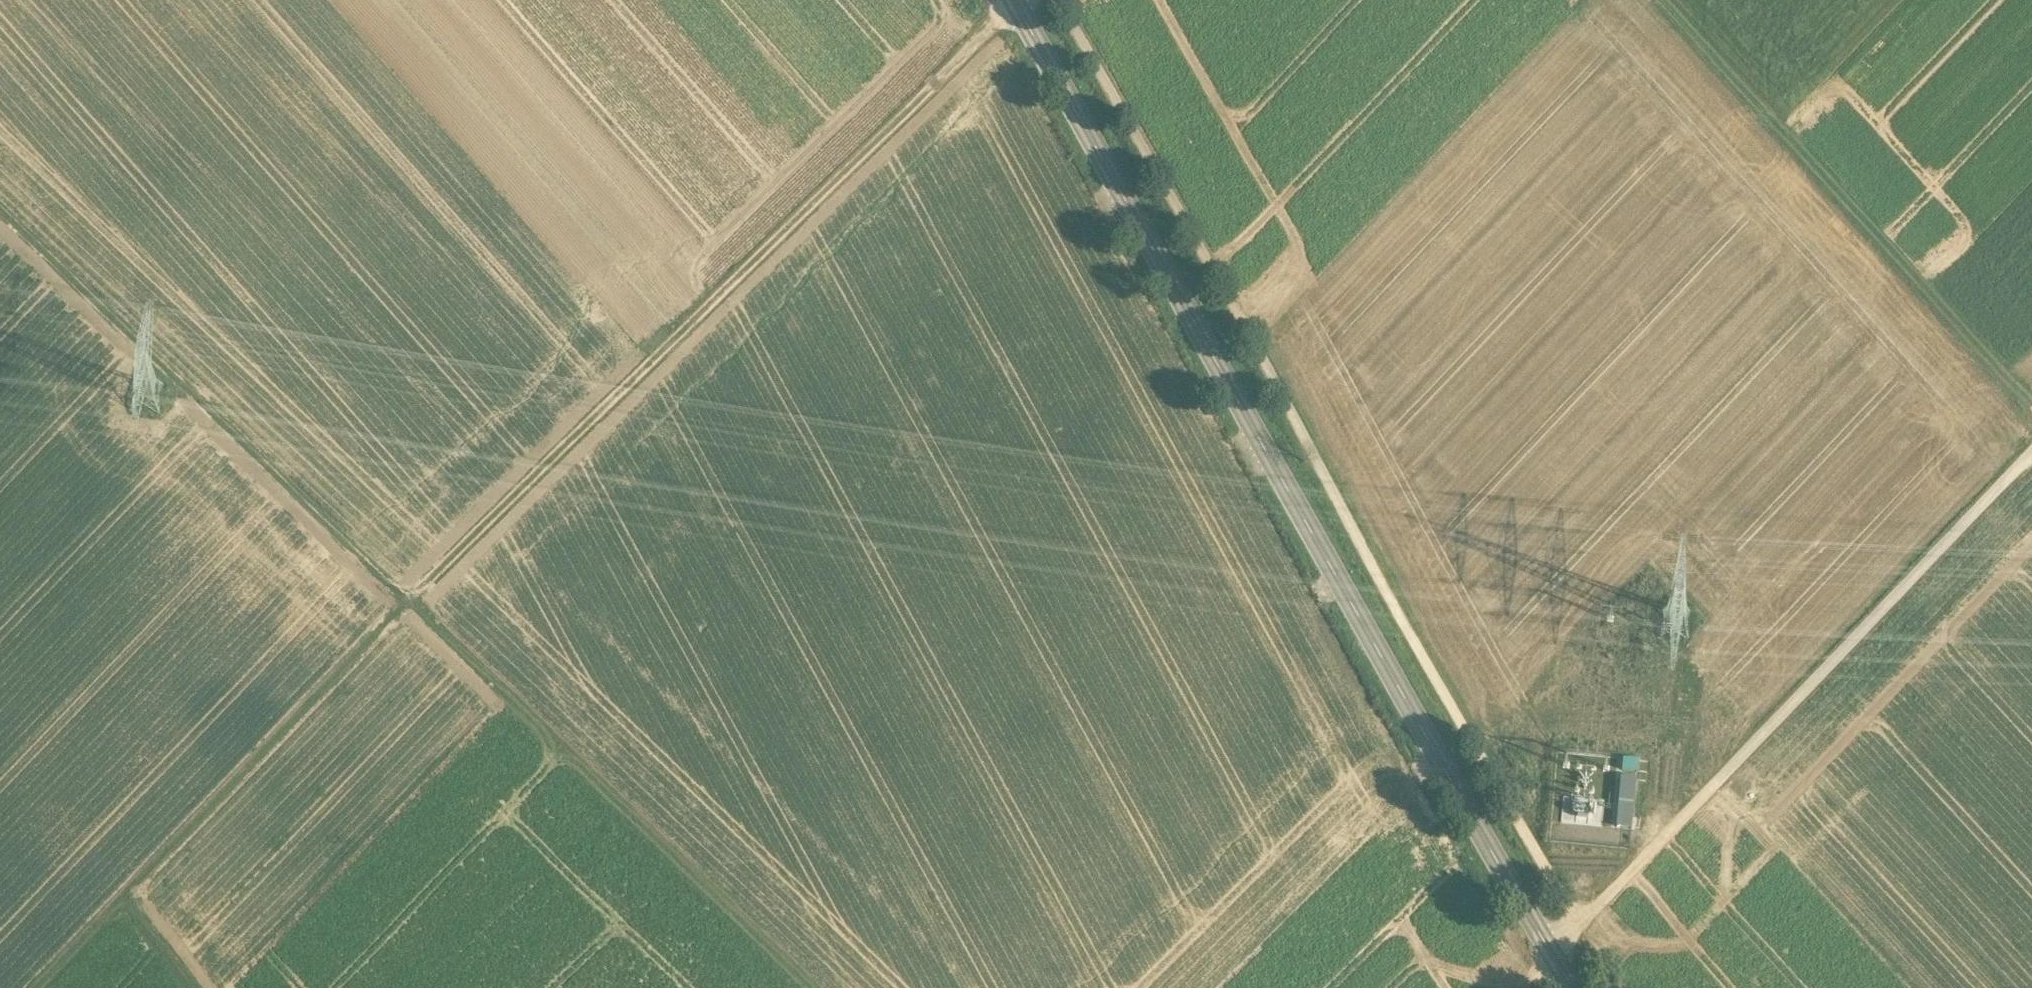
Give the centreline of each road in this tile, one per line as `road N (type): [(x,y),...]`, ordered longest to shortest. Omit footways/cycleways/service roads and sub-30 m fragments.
road 1 (track): [(38,987),(407,600),(1018,0)]
road 2 (tertiary): [(1015,0),(1573,987)]
road 3 (track): [(0,203),(818,987)]
road 4 (track): [(1578,925),(1058,0)]
road 5 (track): [(1578,925),(2031,454)]
road 6 (track): [(2031,401),(1671,0)]

